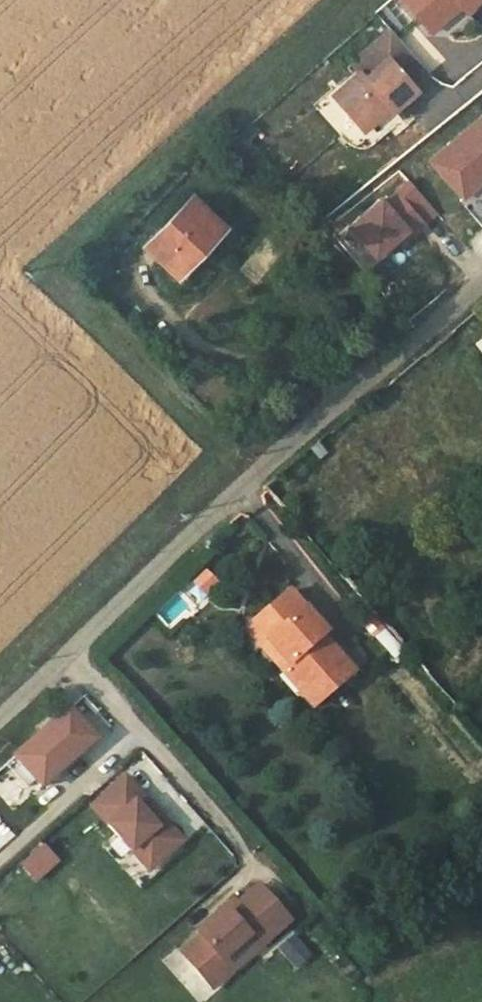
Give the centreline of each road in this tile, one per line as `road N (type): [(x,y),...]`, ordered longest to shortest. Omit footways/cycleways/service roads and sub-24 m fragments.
road 1 (unclassified): [(0,720),(239,492),(481,288)]

